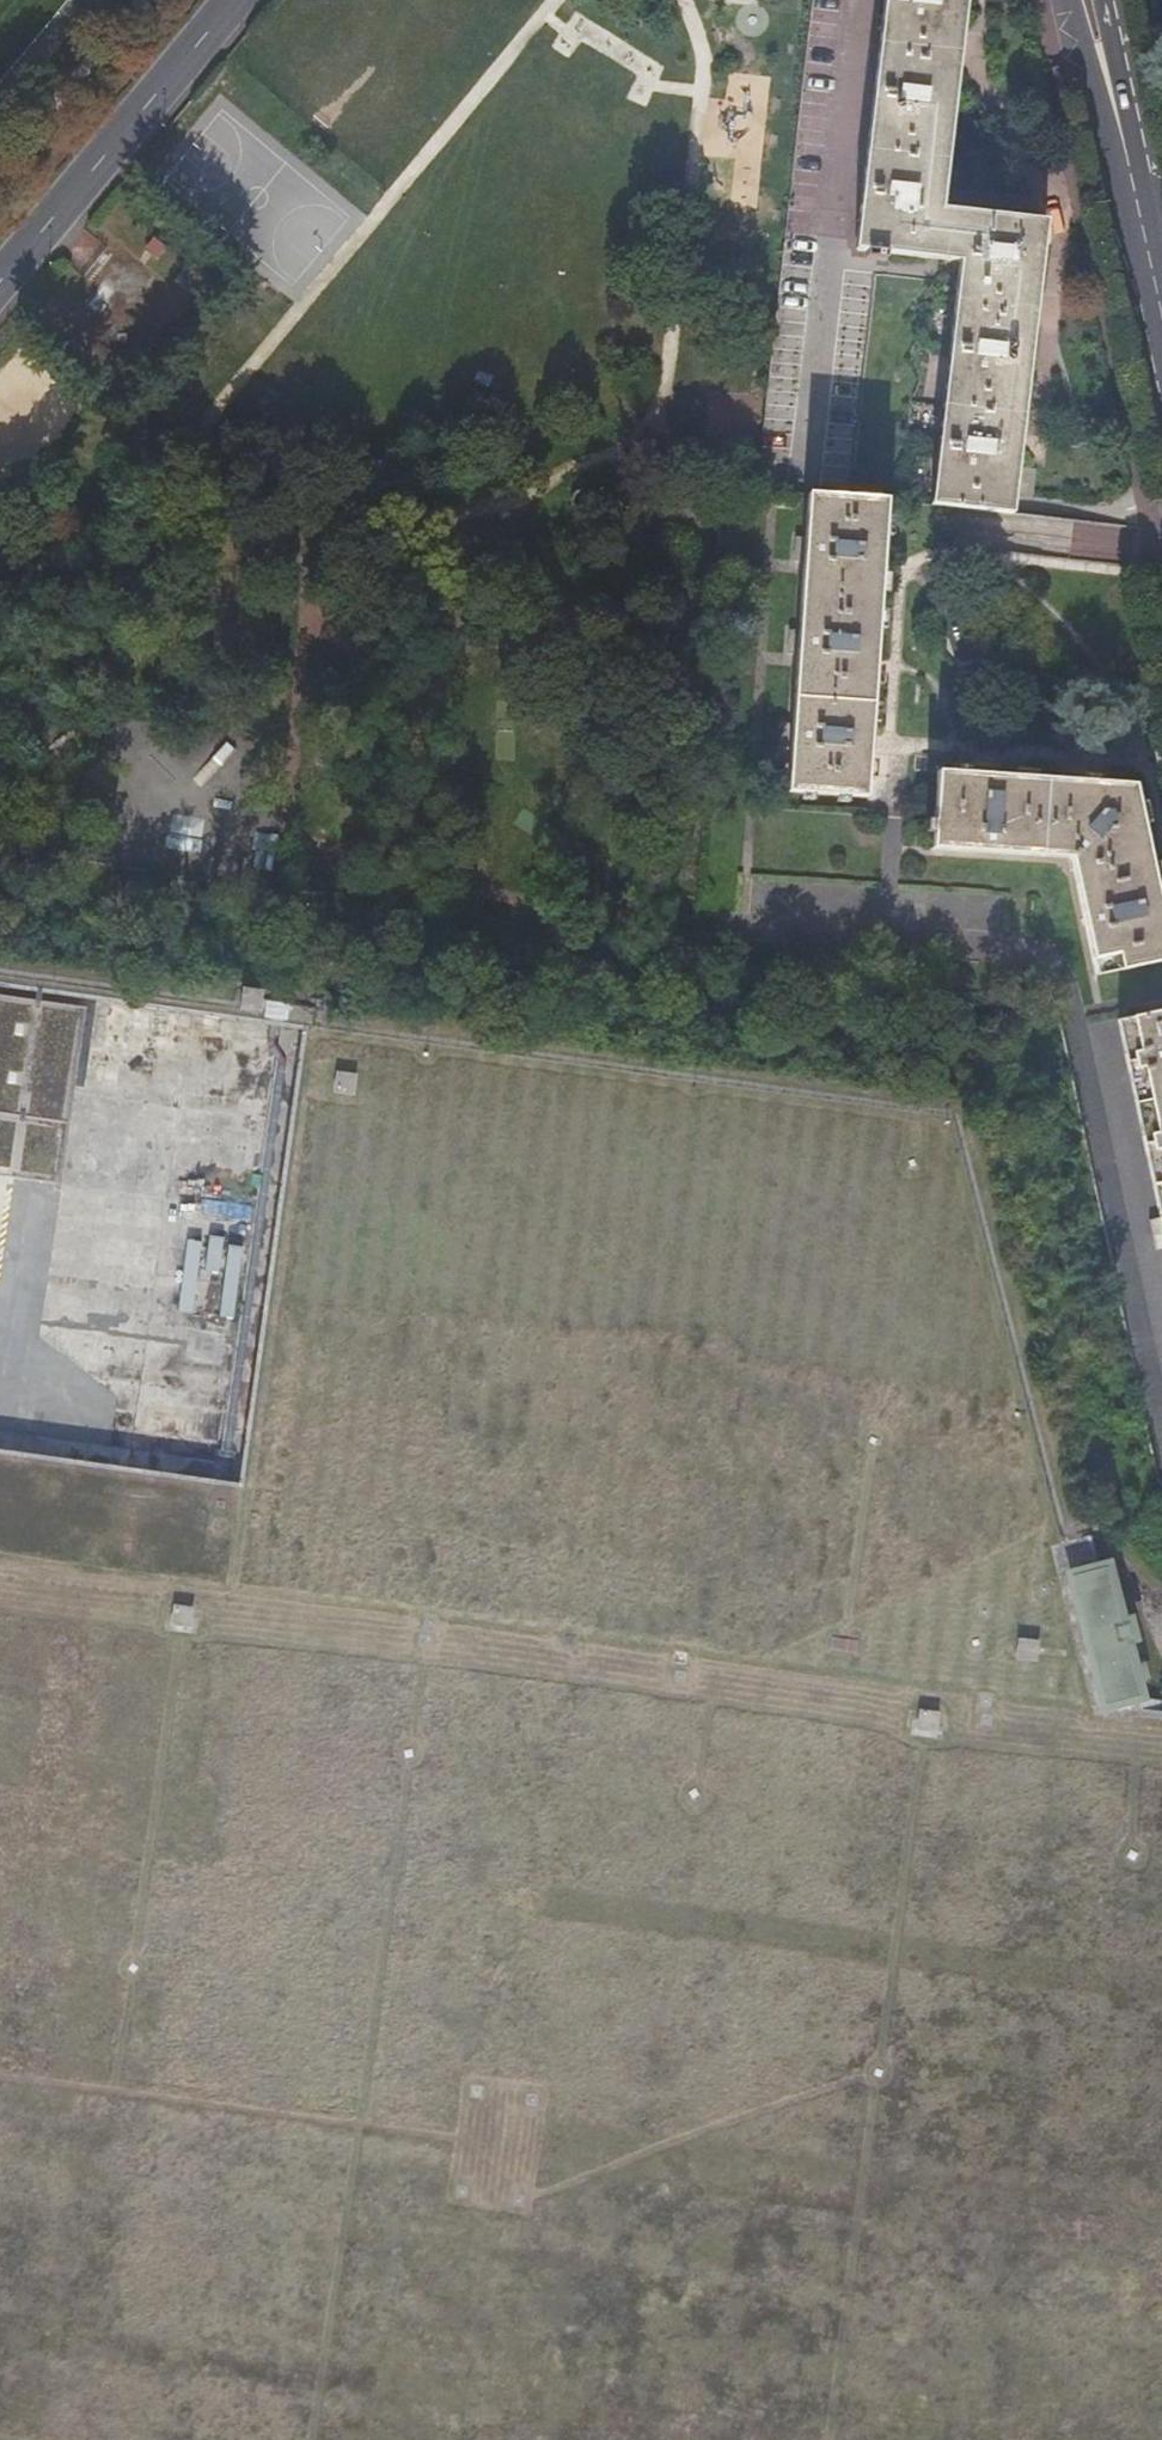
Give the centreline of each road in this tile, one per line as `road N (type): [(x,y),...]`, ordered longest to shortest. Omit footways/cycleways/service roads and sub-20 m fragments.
road 1 (primary): [(1161,376),(1081,0)]
road 2 (secondary): [(0,275),(229,0)]

